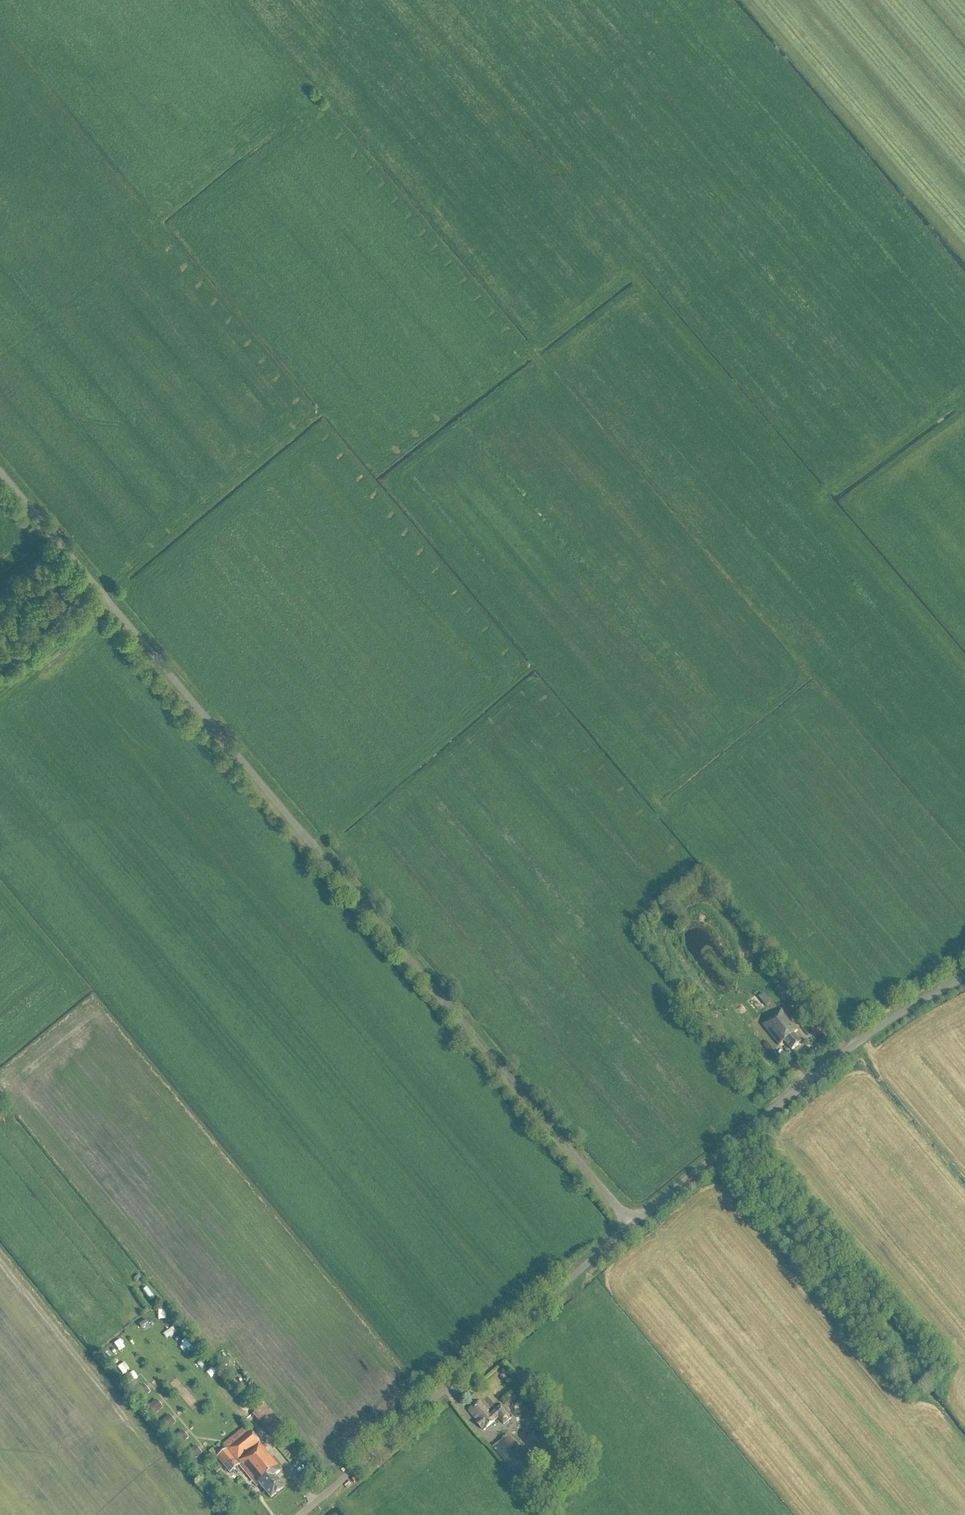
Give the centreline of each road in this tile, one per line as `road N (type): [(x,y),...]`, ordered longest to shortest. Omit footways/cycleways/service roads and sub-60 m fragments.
road 1 (unclassified): [(634,1223),(0,467)]
road 2 (unclassified): [(298,1514),(634,1223)]
road 3 (unclassified): [(634,1223),(881,1027),(964,978)]

